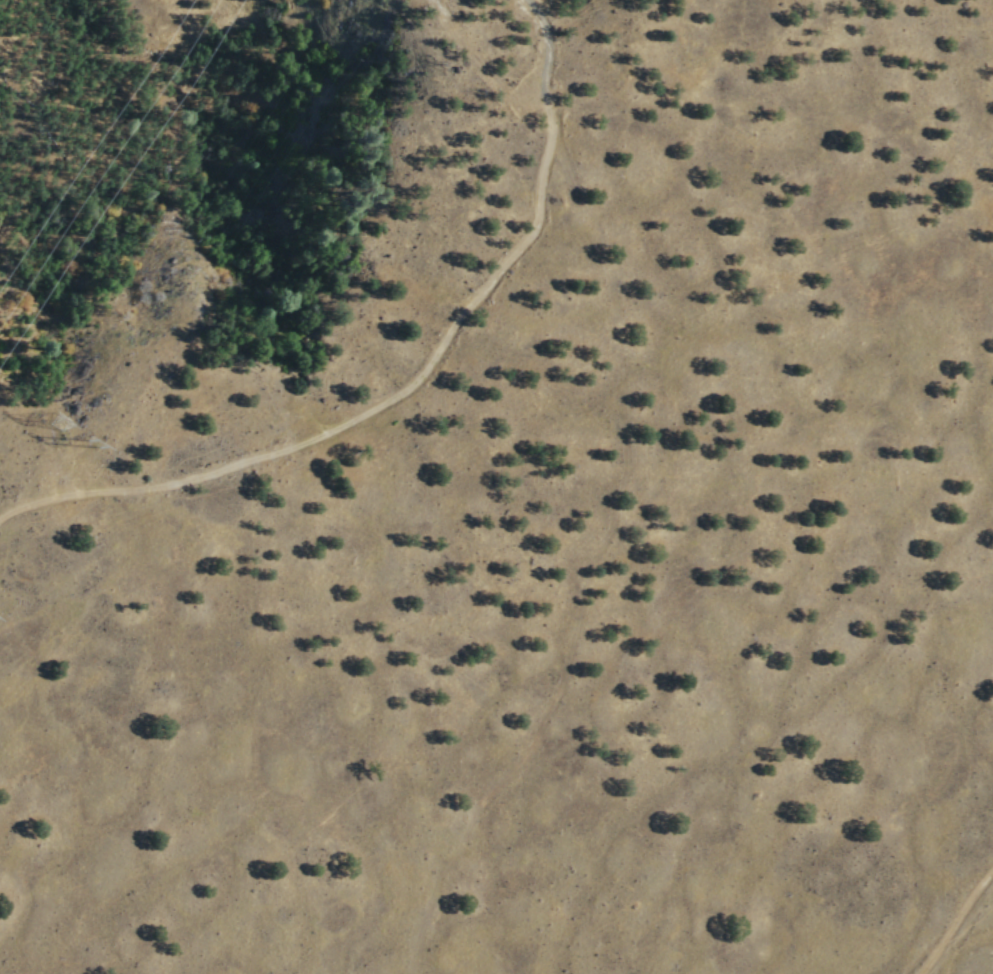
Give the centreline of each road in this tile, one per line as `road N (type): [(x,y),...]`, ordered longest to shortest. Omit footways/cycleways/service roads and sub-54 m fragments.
road 1 (track): [(0,515),(36,500),(172,481),(286,446),(394,395),(421,371),(464,306),(536,227),(549,143),(547,46),(528,0)]
road 2 (track): [(917,973),(992,868)]

